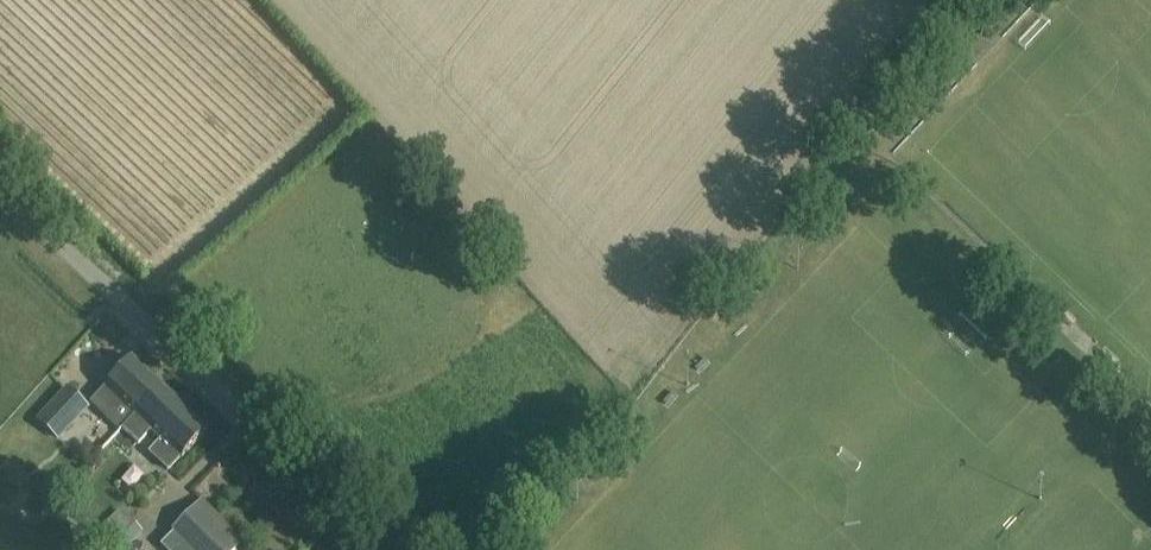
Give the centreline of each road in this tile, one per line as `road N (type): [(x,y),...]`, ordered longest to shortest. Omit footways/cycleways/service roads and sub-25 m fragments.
road 1 (unclassified): [(381,549),(0,190)]

